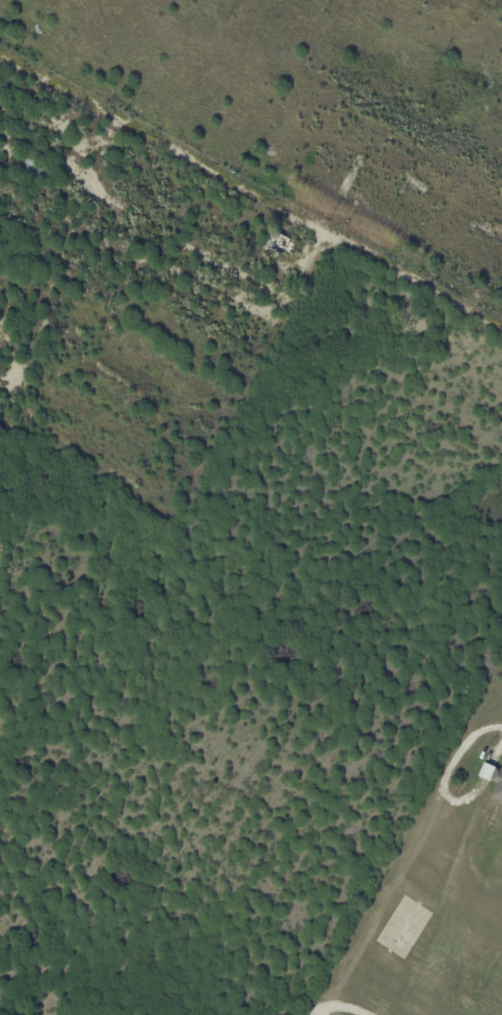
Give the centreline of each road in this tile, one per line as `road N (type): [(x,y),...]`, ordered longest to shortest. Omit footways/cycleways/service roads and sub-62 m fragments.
road 1 (track): [(0,61),(501,333)]

